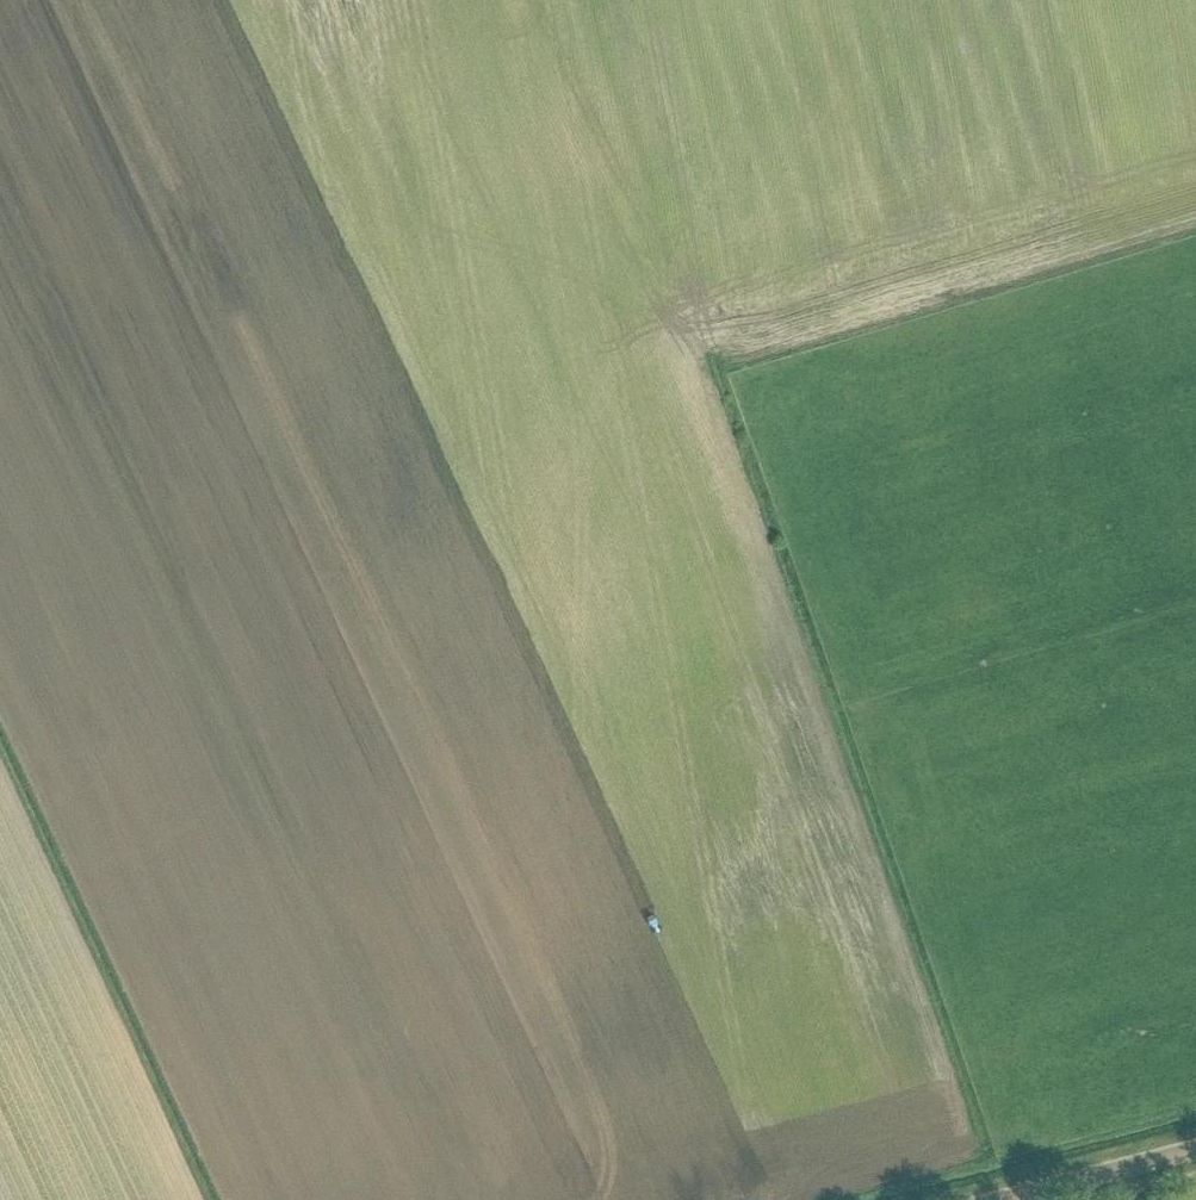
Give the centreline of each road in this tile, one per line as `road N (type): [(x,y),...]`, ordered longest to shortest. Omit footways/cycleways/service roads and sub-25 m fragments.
road 1 (unclassified): [(998,1199),(1195,1149)]

